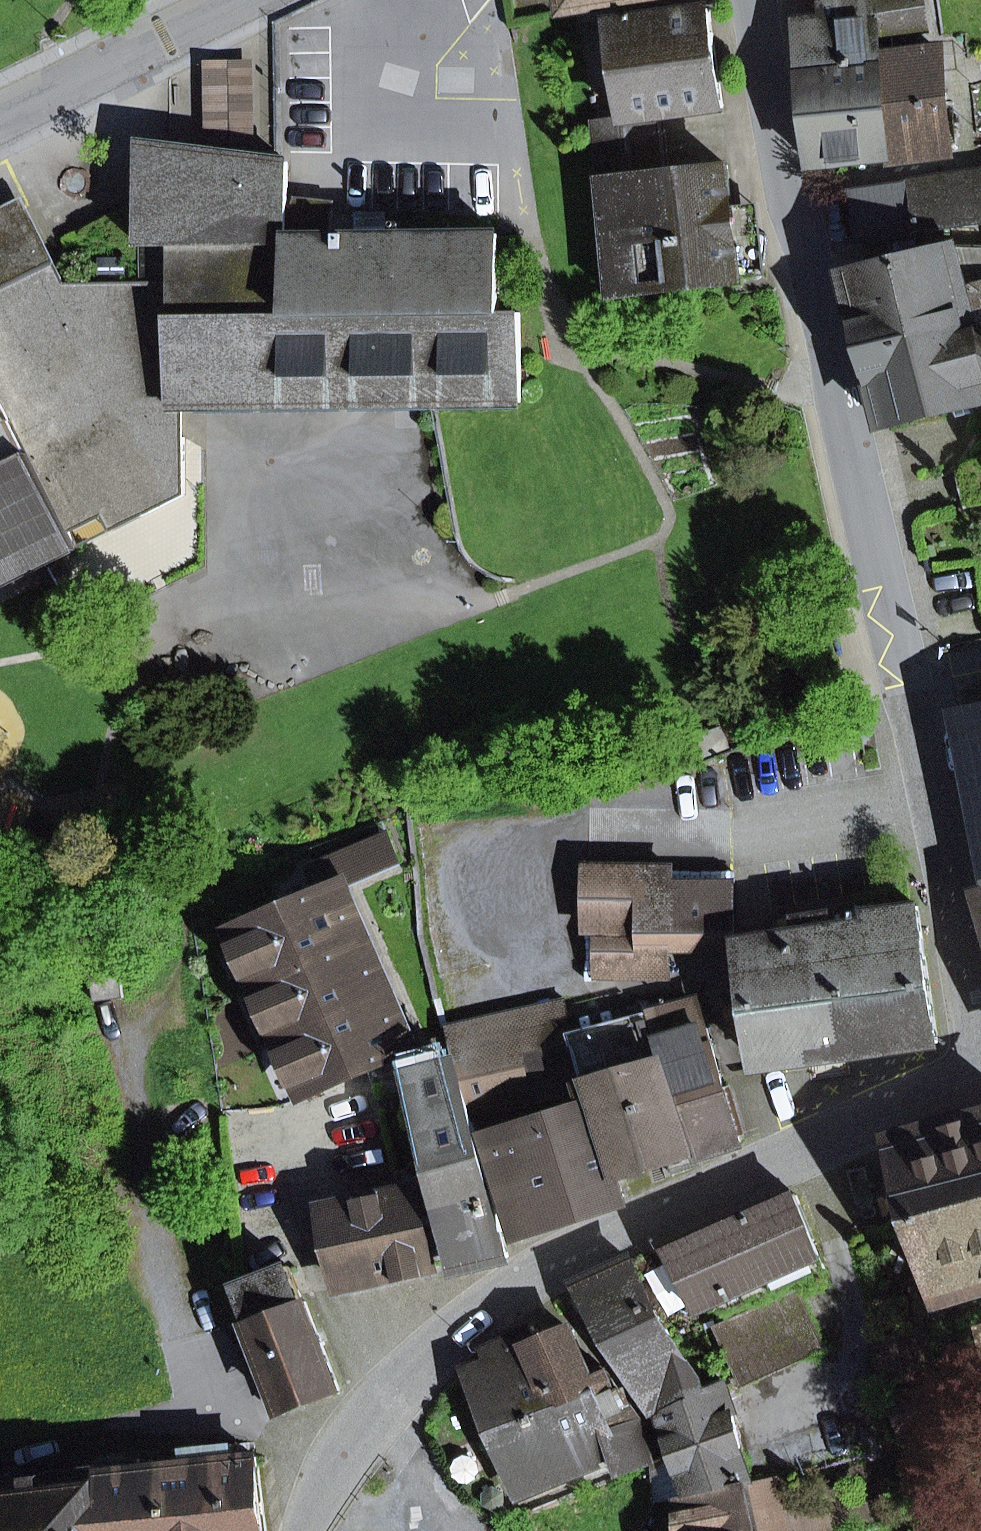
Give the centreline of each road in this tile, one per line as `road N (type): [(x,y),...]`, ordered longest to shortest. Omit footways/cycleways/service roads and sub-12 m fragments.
road 1 (residential): [(754,0),(790,199),(980,1019)]
road 2 (residential): [(980,1077),(582,1247),(499,1293),(377,1405),(300,1530)]
road 3 (residential): [(0,117),(235,0)]

